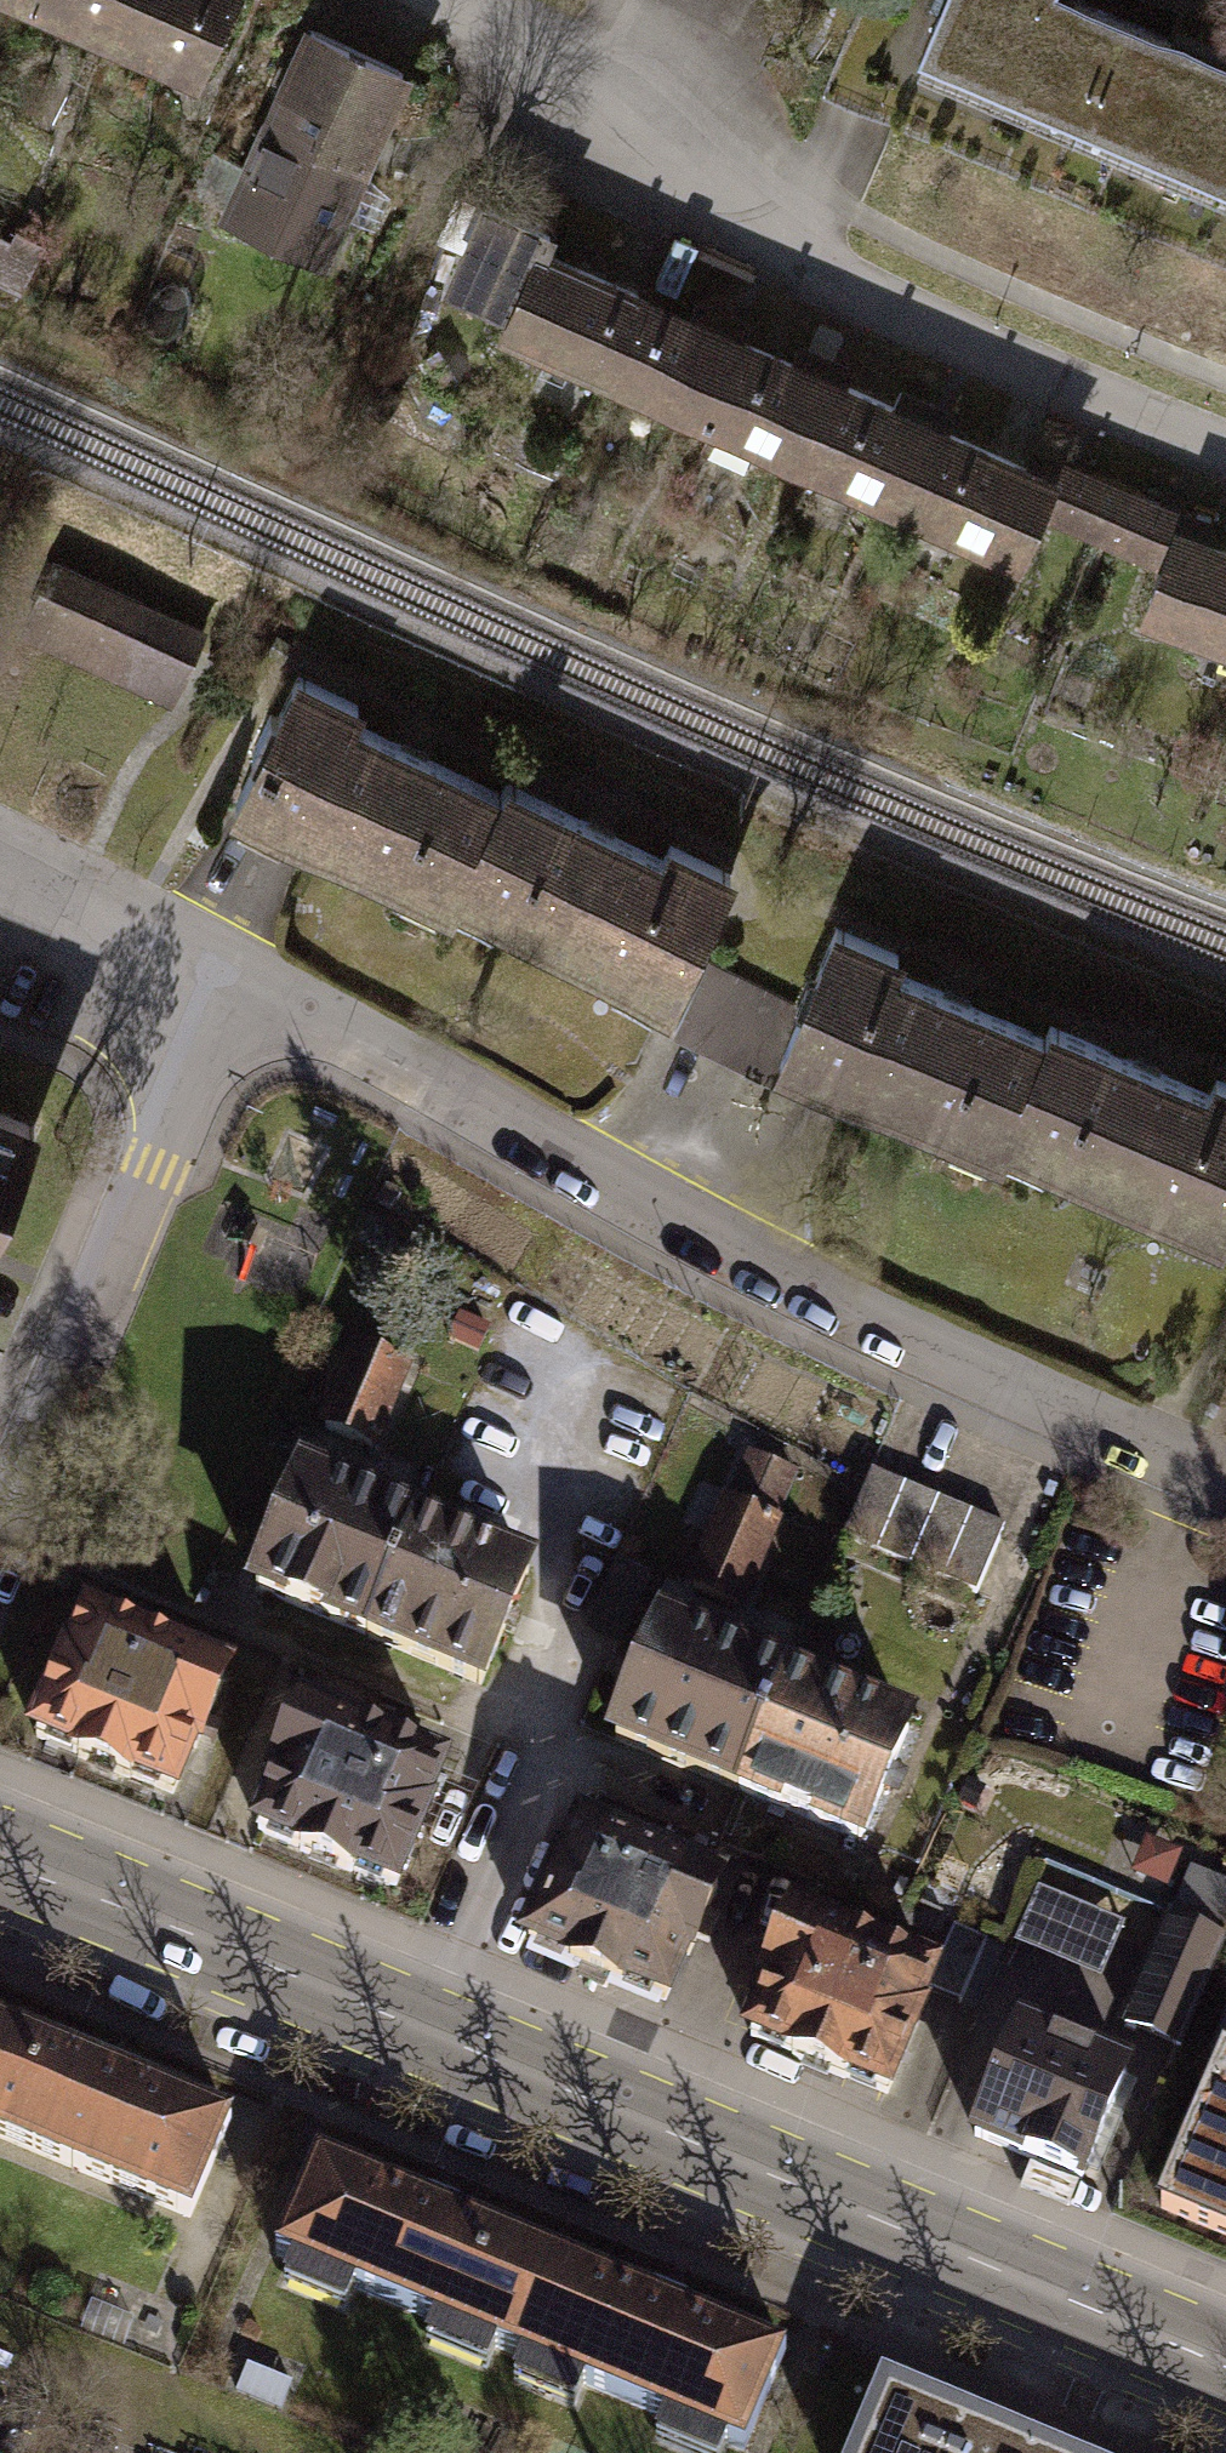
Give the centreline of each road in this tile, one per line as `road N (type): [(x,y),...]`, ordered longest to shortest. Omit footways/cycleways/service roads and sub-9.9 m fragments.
road 1 (primary): [(0,1852),(1225,2362)]
road 2 (residential): [(223,992),(945,1356),(1225,1470)]
road 3 (residential): [(467,0),(527,46),(651,180),(1125,407),(1225,444)]
road 4 (residential): [(0,1548),(223,992)]
road 5 (residential): [(0,872),(223,992)]

